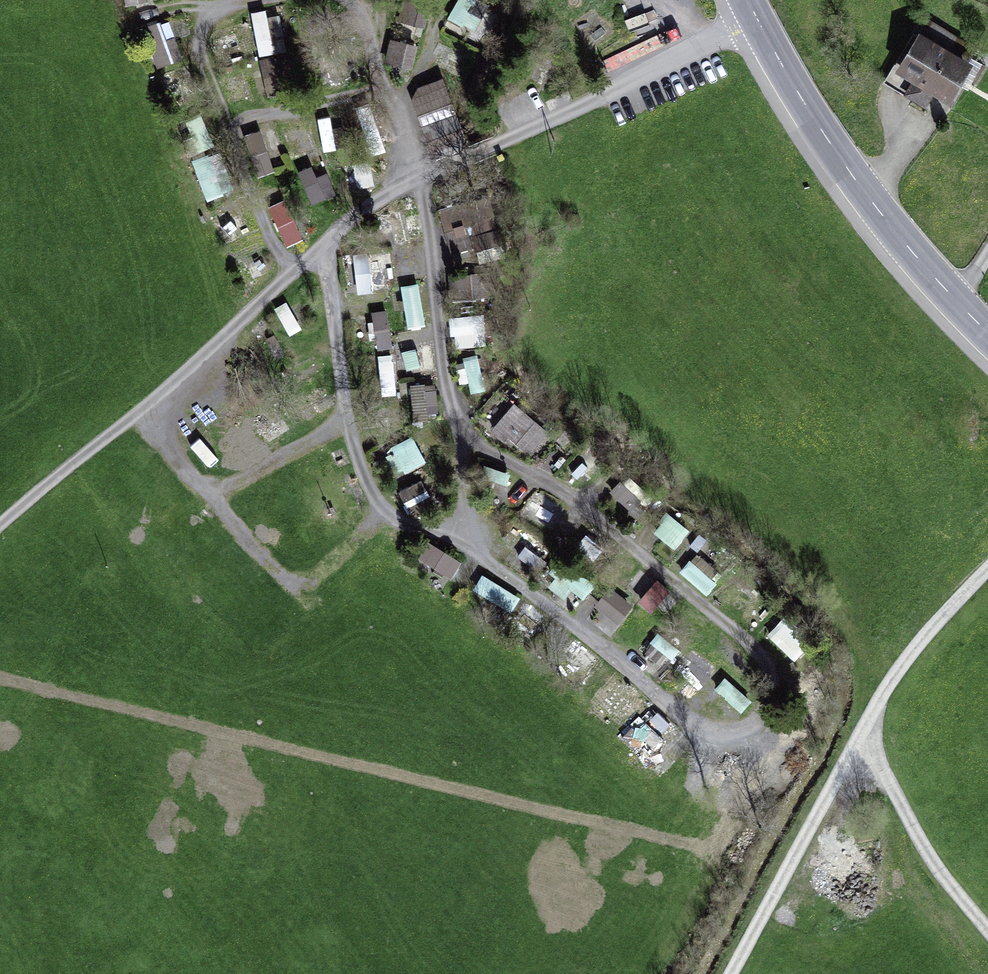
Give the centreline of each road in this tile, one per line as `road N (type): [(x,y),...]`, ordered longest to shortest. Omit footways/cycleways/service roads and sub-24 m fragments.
road 1 (track): [(324,248),(343,410),(382,516),(443,540),(539,602),(612,653),(705,742),(729,745),(753,733),(768,714),(774,685),(761,658),(572,502),(462,436),(441,380),(423,204),(401,107),(426,31)]
road 2 (unclassified): [(987,574),(908,664),(735,973)]
road 3 (primary): [(747,0),(800,97),(891,227),(987,330)]
road 4 (track): [(132,418),(281,581),(307,583),(382,516)]
road 5 (track): [(296,273),(271,249),(204,55),(201,23),(227,6),(259,0)]
road 6 (track): [(401,107),(349,104),(249,118),(227,131)]
road 7 (track): [(208,501),(347,423)]

